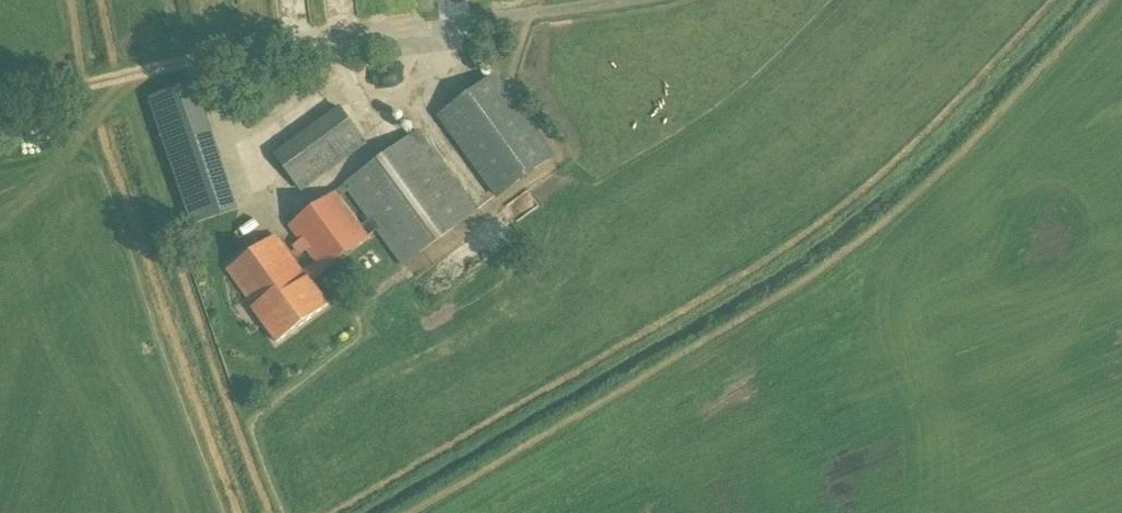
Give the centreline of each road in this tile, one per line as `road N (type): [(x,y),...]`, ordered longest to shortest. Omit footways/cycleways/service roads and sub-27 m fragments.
road 1 (unclassified): [(663,0),(188,68),(0,111)]

